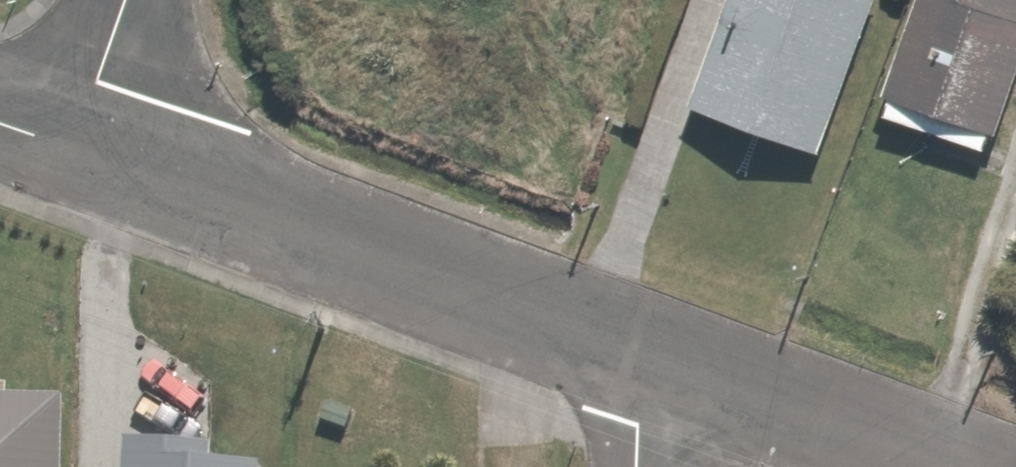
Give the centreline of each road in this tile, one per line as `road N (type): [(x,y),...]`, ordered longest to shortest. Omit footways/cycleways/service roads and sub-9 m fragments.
road 1 (residential): [(82,144),(660,358)]
road 2 (residential): [(660,358),(952,466)]
road 3 (residential): [(132,0),(82,144)]

